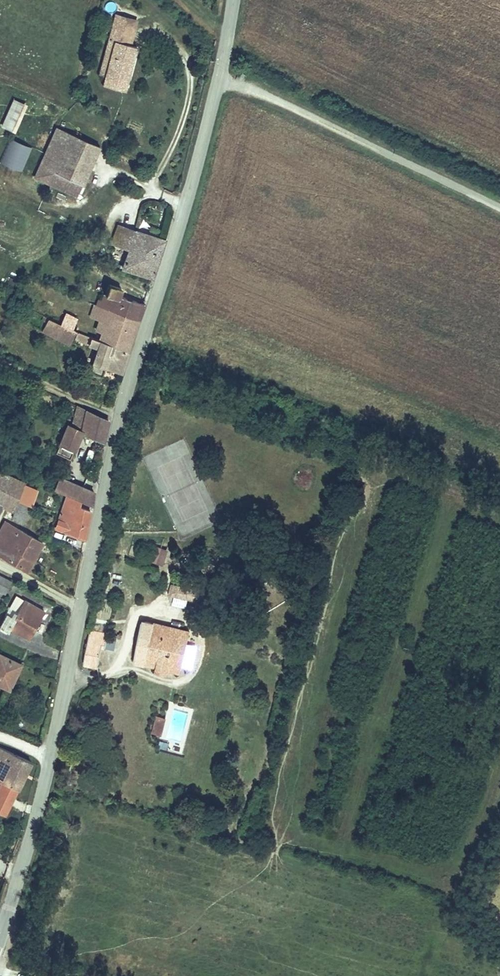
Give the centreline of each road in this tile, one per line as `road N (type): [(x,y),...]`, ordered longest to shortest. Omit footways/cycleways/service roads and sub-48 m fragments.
road 1 (tertiary): [(2,927),(53,755),(115,439),(192,181),(234,0)]

